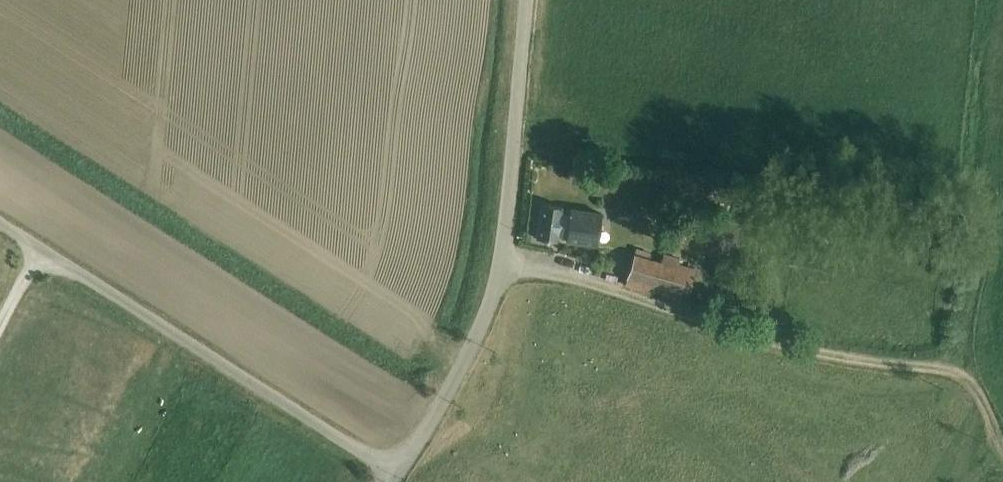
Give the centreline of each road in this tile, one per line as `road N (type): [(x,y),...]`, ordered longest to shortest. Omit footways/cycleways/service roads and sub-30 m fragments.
road 1 (unclassified): [(397,472),(481,326),(502,261),(526,0)]
road 2 (track): [(957,372),(824,353),(502,261)]
road 3 (unclassified): [(397,472),(0,225)]
road 4 (track): [(957,372),(1002,0)]

